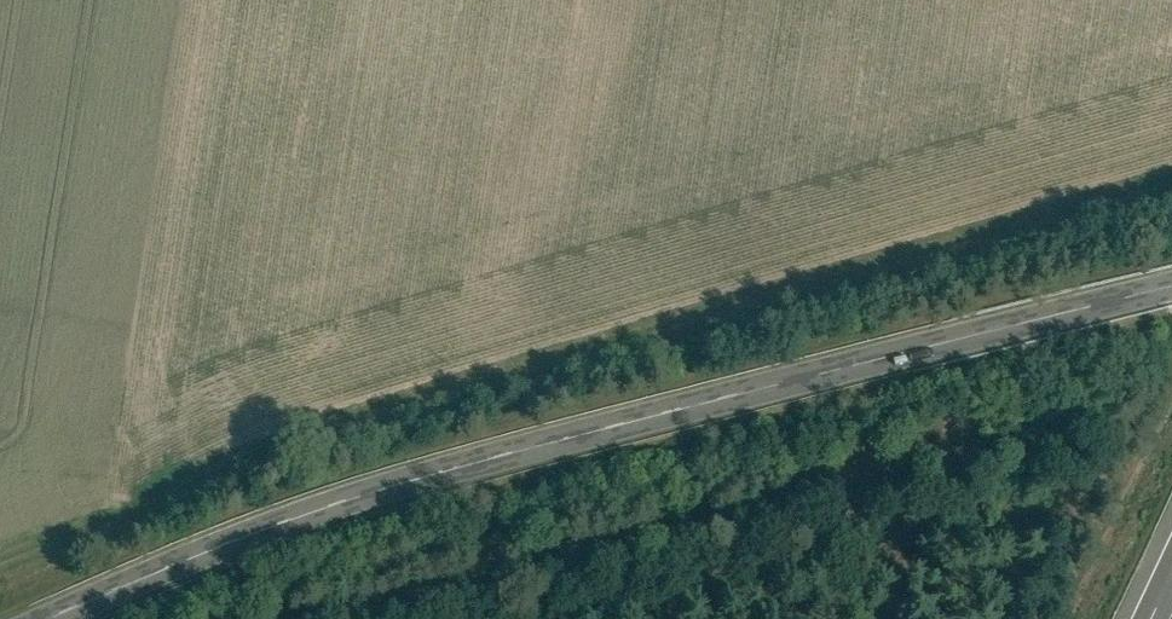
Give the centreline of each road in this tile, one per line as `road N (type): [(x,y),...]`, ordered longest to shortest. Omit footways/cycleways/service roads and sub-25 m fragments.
road 1 (tertiary): [(1171,285),(409,485),(178,562),(49,618)]
road 2 (track): [(0,562),(345,427),(850,274)]

